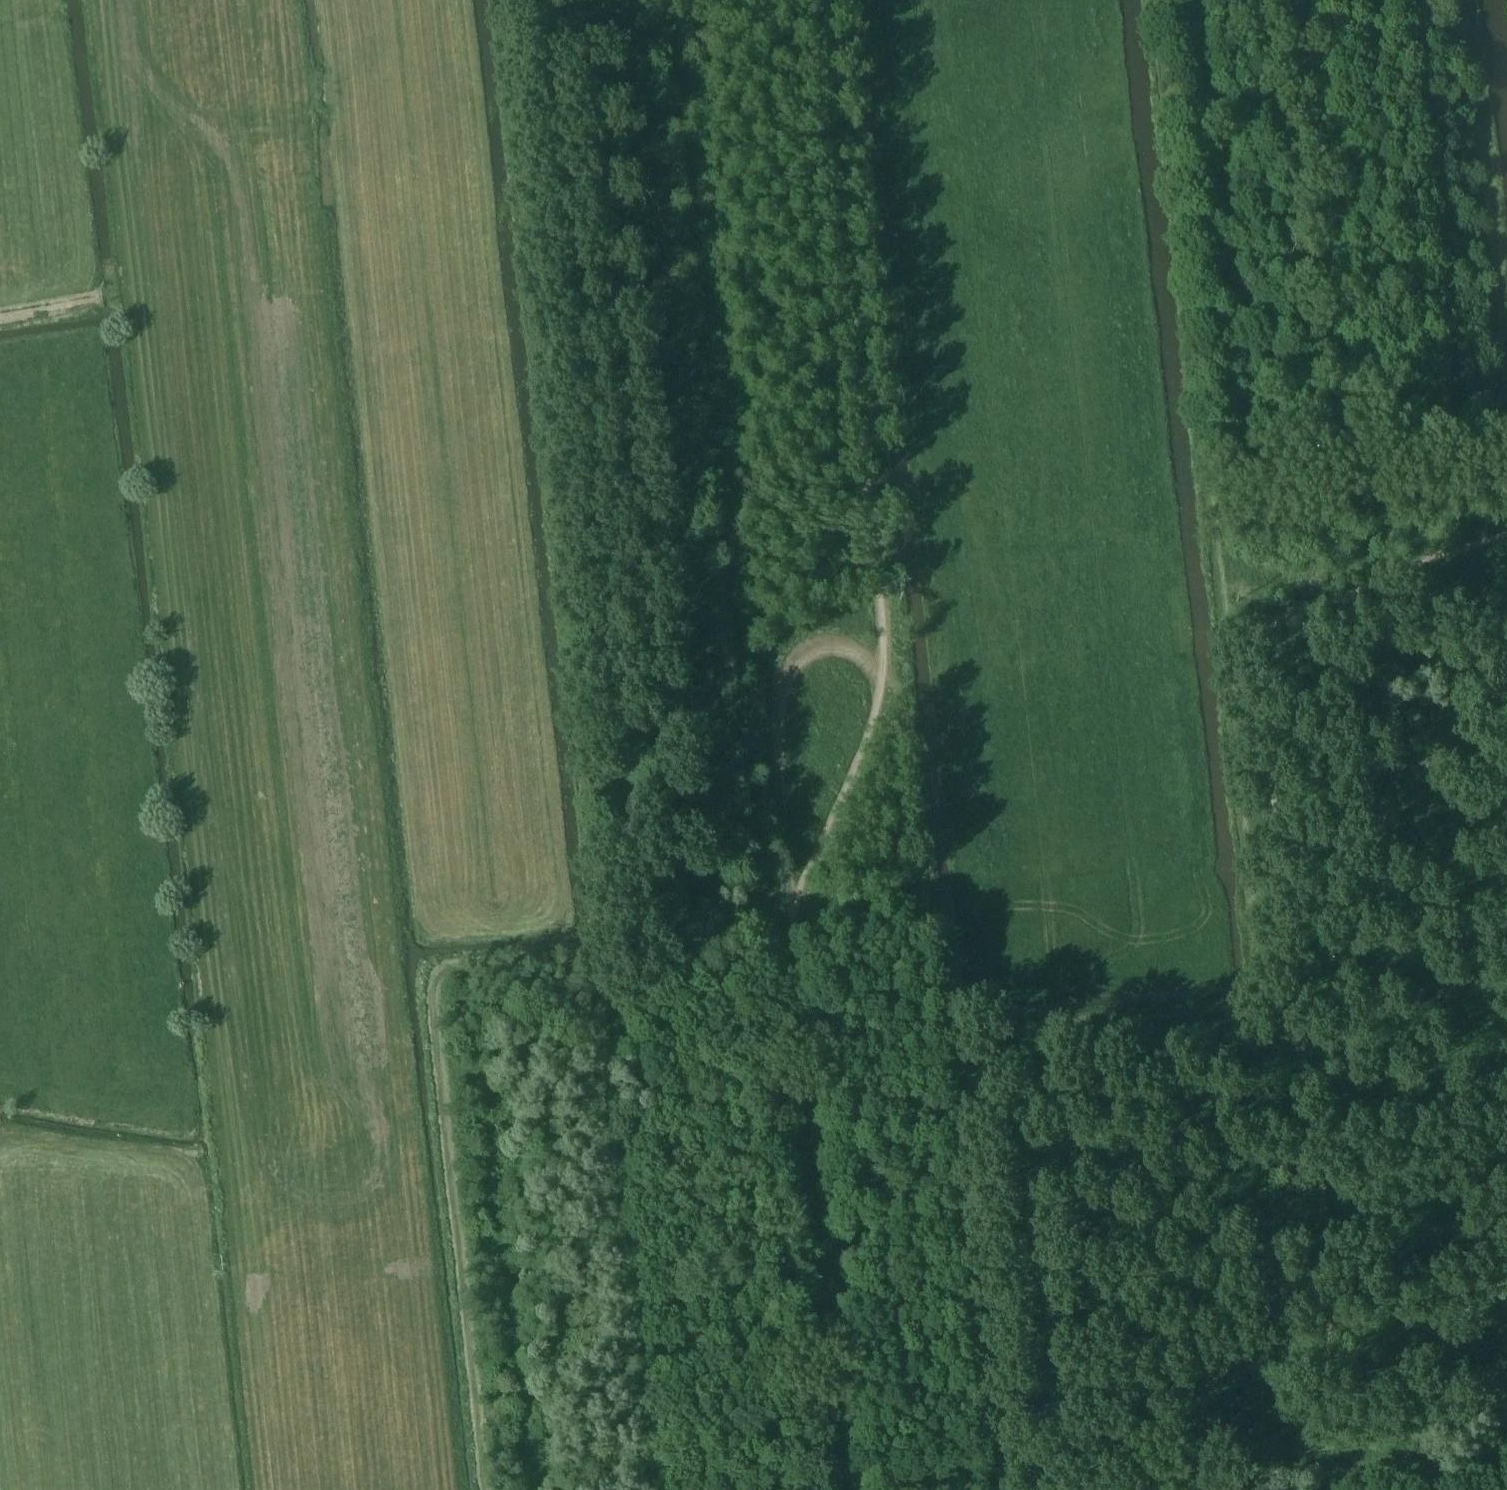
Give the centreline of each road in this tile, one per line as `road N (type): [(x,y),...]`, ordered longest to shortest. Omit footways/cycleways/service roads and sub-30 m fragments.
road 1 (track): [(503,0),(604,955),(616,985),(789,869)]
road 2 (track): [(855,1489),(792,919),(871,738),(883,667)]
road 3 (track): [(883,667),(855,651),(827,650),(798,656),(783,681),(792,919)]
road 4 (track): [(1248,1489),(1506,1449)]

